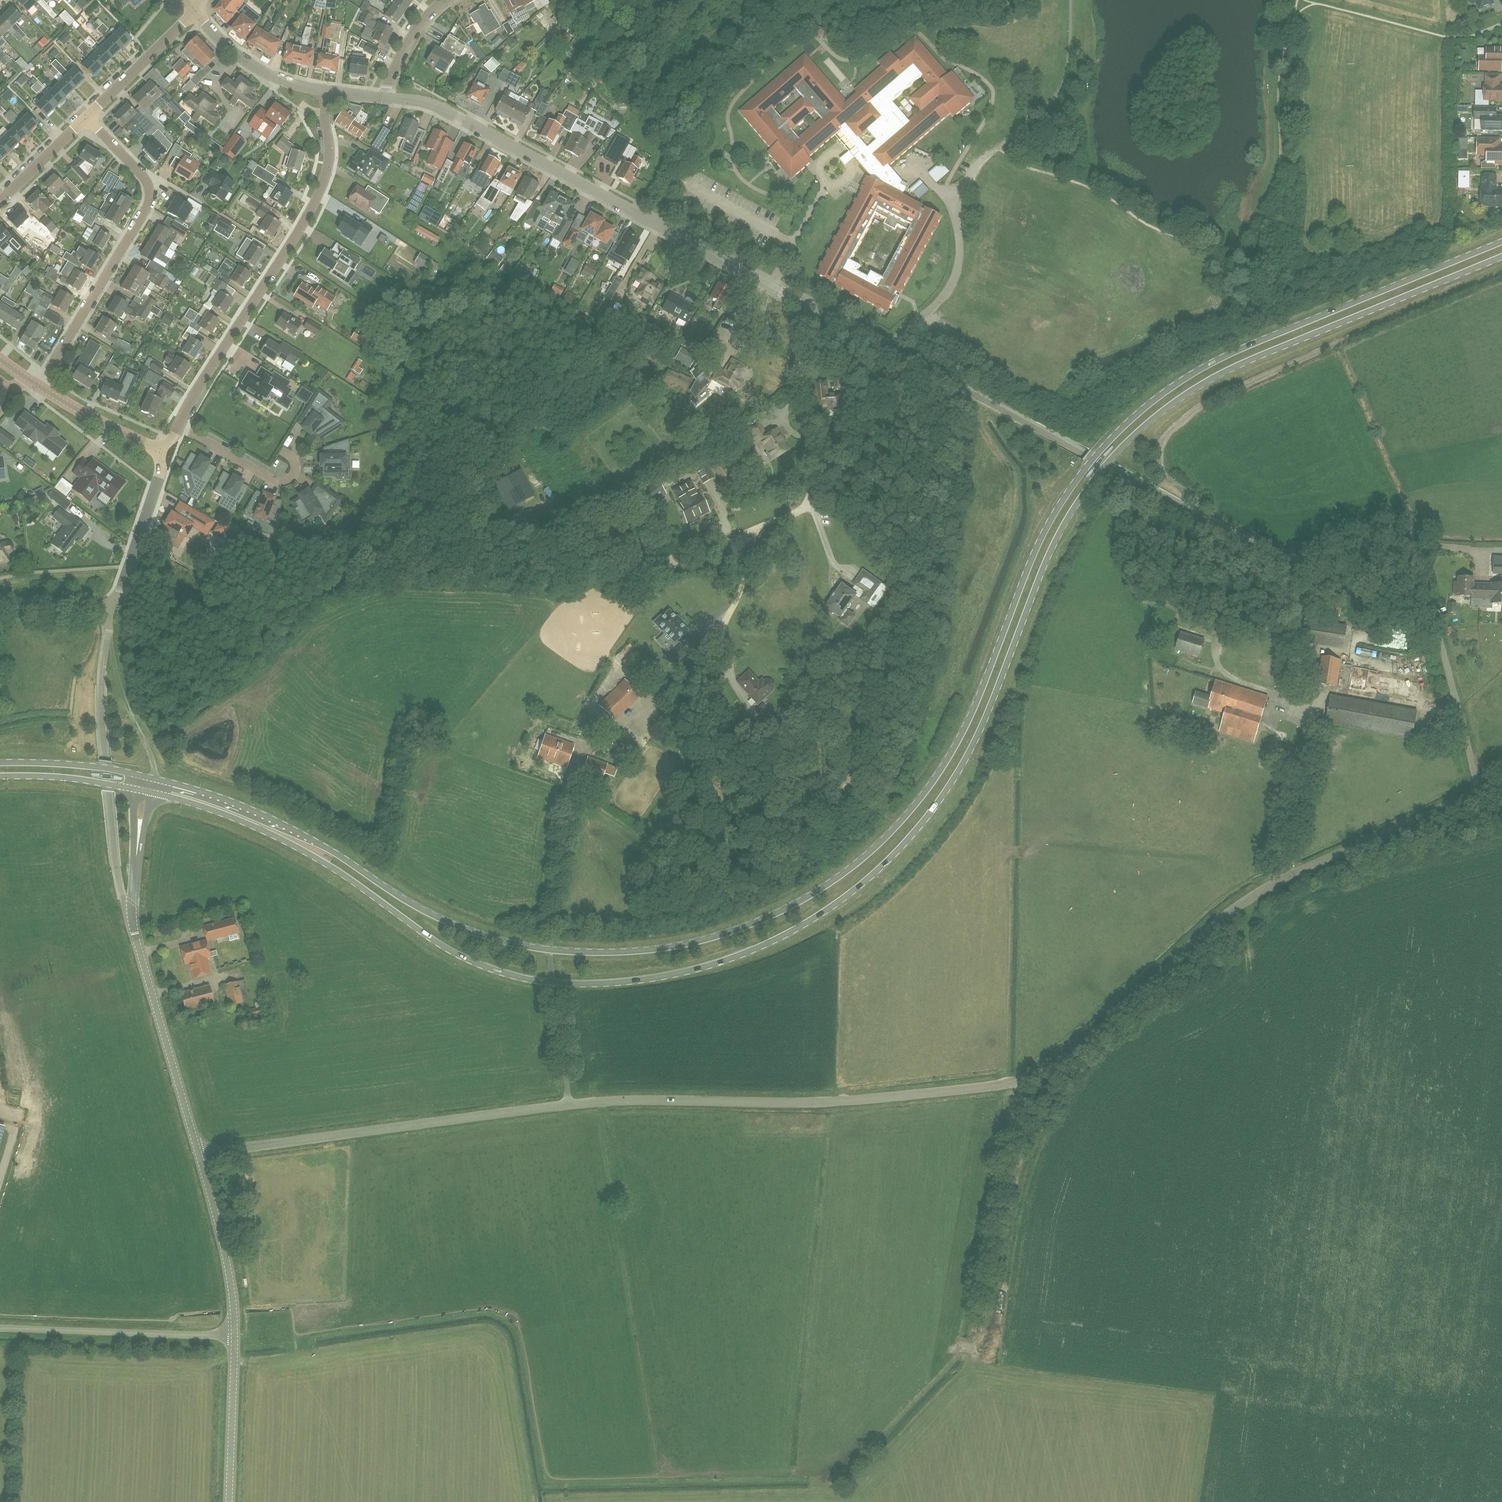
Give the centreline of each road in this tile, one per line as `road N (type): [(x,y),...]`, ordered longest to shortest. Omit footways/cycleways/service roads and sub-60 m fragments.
road 1 (primary): [(153,793),(286,841),(458,955),(524,979),(632,982),(757,949),(845,898),(938,803),(984,722),(1060,533),(1120,449),(1218,376),(1501,257)]
road 2 (primary): [(1501,242),(1208,365),(1122,429),(1053,516),(972,713),(931,784),(865,857),(762,920),(643,951),(516,944),(440,919),(273,819),(153,779)]
road 3 (unclassified): [(200,1153),(582,1104),(829,1102),(1029,1078),(1086,1043),(1249,900),(1482,791)]
road 4 (residential): [(802,302),(439,107),(386,97)]
road 5 (residential): [(178,426),(321,188),(328,90)]
road 6 (unclassified): [(1482,791),(1413,547),(1357,537),(1306,561)]
road 7 (unclassified): [(802,302),(811,494),(806,507),(755,535),(724,623)]
road 8 (unclassified): [(200,1153),(131,916),(139,831)]
road 9 (residential): [(39,387),(150,200),(144,178),(90,115)]
road 10 (unclassified): [(0,1327),(235,1336)]
road 11 (unclassified): [(235,1336),(230,1274),(200,1153)]
road 12 (unclassified): [(886,347),(944,296),(957,271),(956,220),(942,193)]
road 13 (residential): [(115,607),(160,471),(159,446)]
road 14 (unclassified): [(230,1501),(235,1336)]
road 15 (residential): [(328,90),(251,65),(195,9)]
road 16 (residential): [(283,454),(296,472),(275,482),(178,426)]
road 17 (primary): [(153,779),(0,763)]
road 18 (residential): [(90,115),(195,9)]
road 19 (primary): [(0,776),(139,790)]
road 20 (residential): [(159,446),(39,387)]
road 21 (residential): [(0,202),(90,115)]

